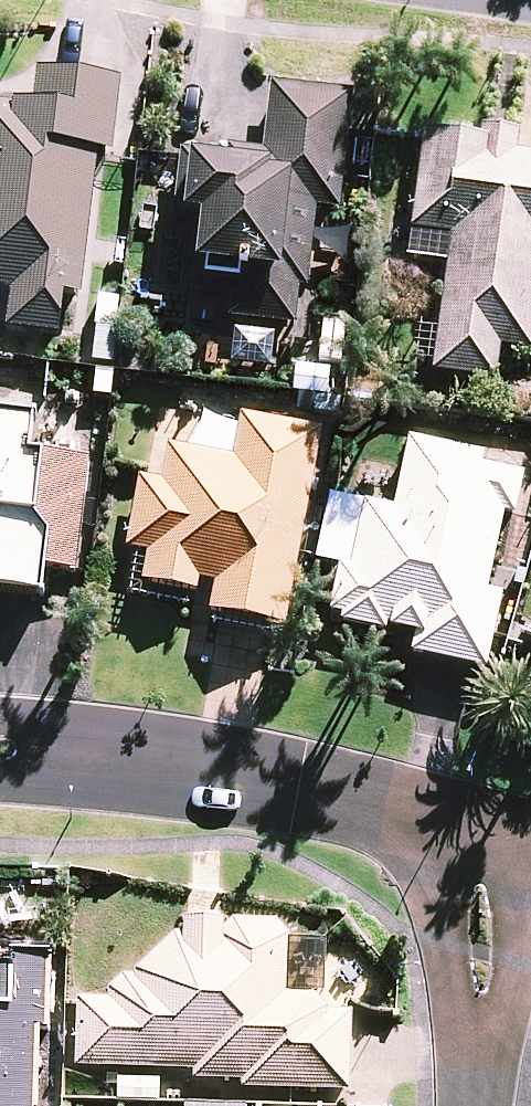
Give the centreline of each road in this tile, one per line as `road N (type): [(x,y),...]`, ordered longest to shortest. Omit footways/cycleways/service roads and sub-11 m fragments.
road 1 (residential): [(0,753),(189,772),(486,833)]
road 2 (residential): [(486,833),(493,957),(487,1105)]

